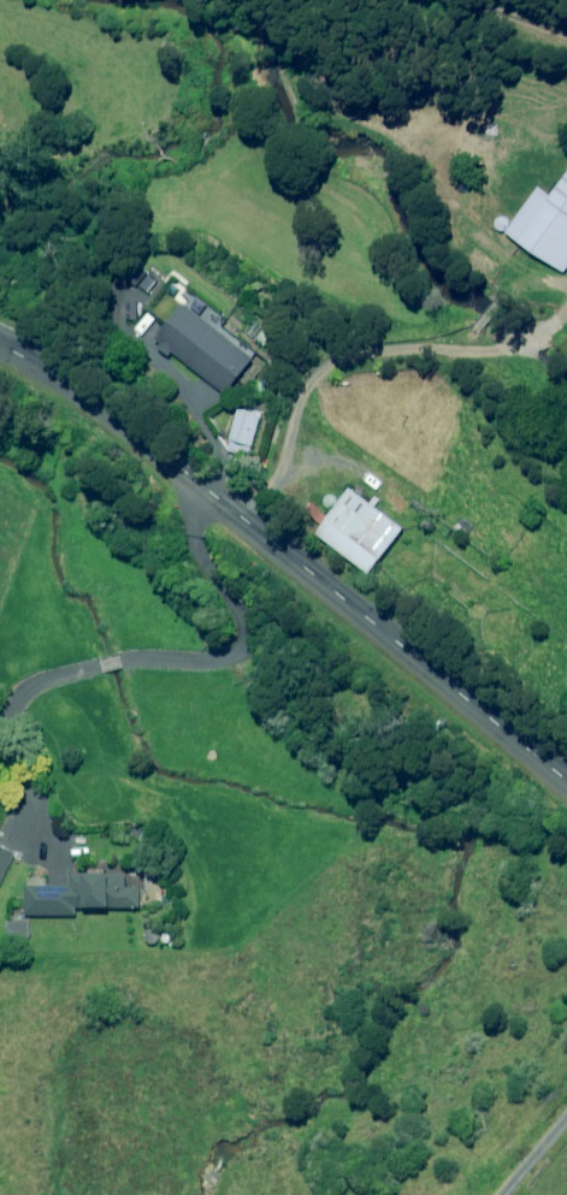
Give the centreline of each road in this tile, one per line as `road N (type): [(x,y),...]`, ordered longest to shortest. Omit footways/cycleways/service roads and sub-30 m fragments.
road 1 (tertiary): [(0,346),(139,437),(566,780)]
road 2 (track): [(239,517),(286,461),(301,400),(334,363),(359,354),(521,347),(566,314)]

